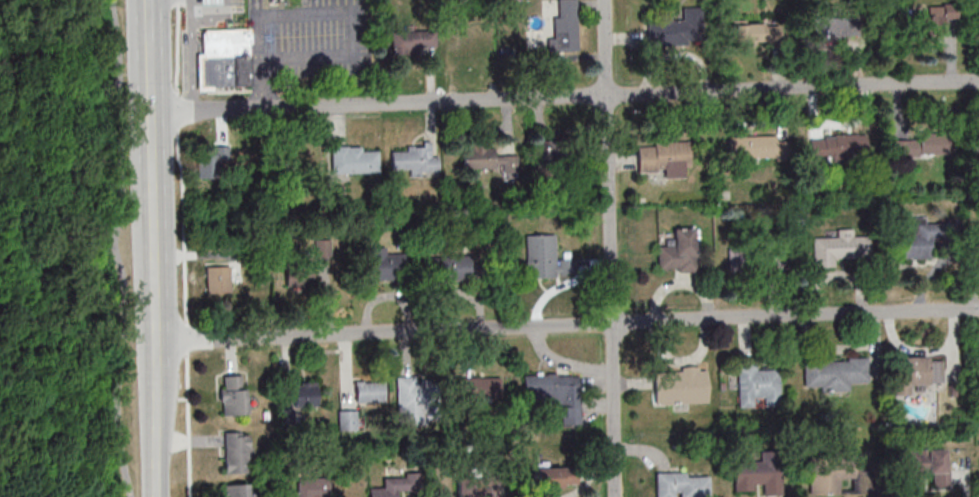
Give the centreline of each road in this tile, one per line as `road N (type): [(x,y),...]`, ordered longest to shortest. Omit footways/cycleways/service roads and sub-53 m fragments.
road 1 (residential): [(978,85),(150,112)]
road 2 (residential): [(978,310),(154,339)]
road 3 (residential): [(615,496),(607,96)]
road 4 (secondary): [(154,339),(150,112)]
road 5 (secondary): [(156,496),(154,339)]

